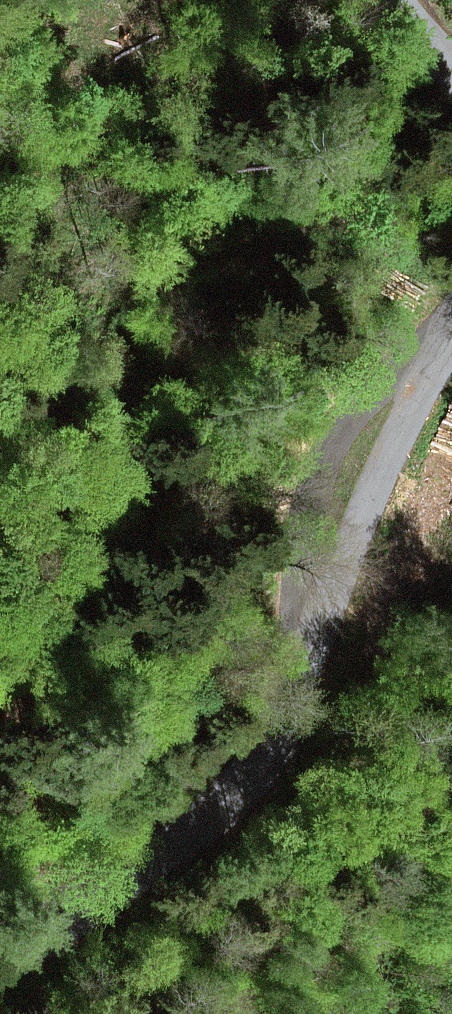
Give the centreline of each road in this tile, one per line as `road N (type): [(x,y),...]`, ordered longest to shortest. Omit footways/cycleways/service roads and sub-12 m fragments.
road 1 (unclassified): [(451,350),(387,470),(323,616),(200,809),(0,954)]
road 2 (track): [(445,362),(358,408),(318,462),(302,545),(305,645)]

